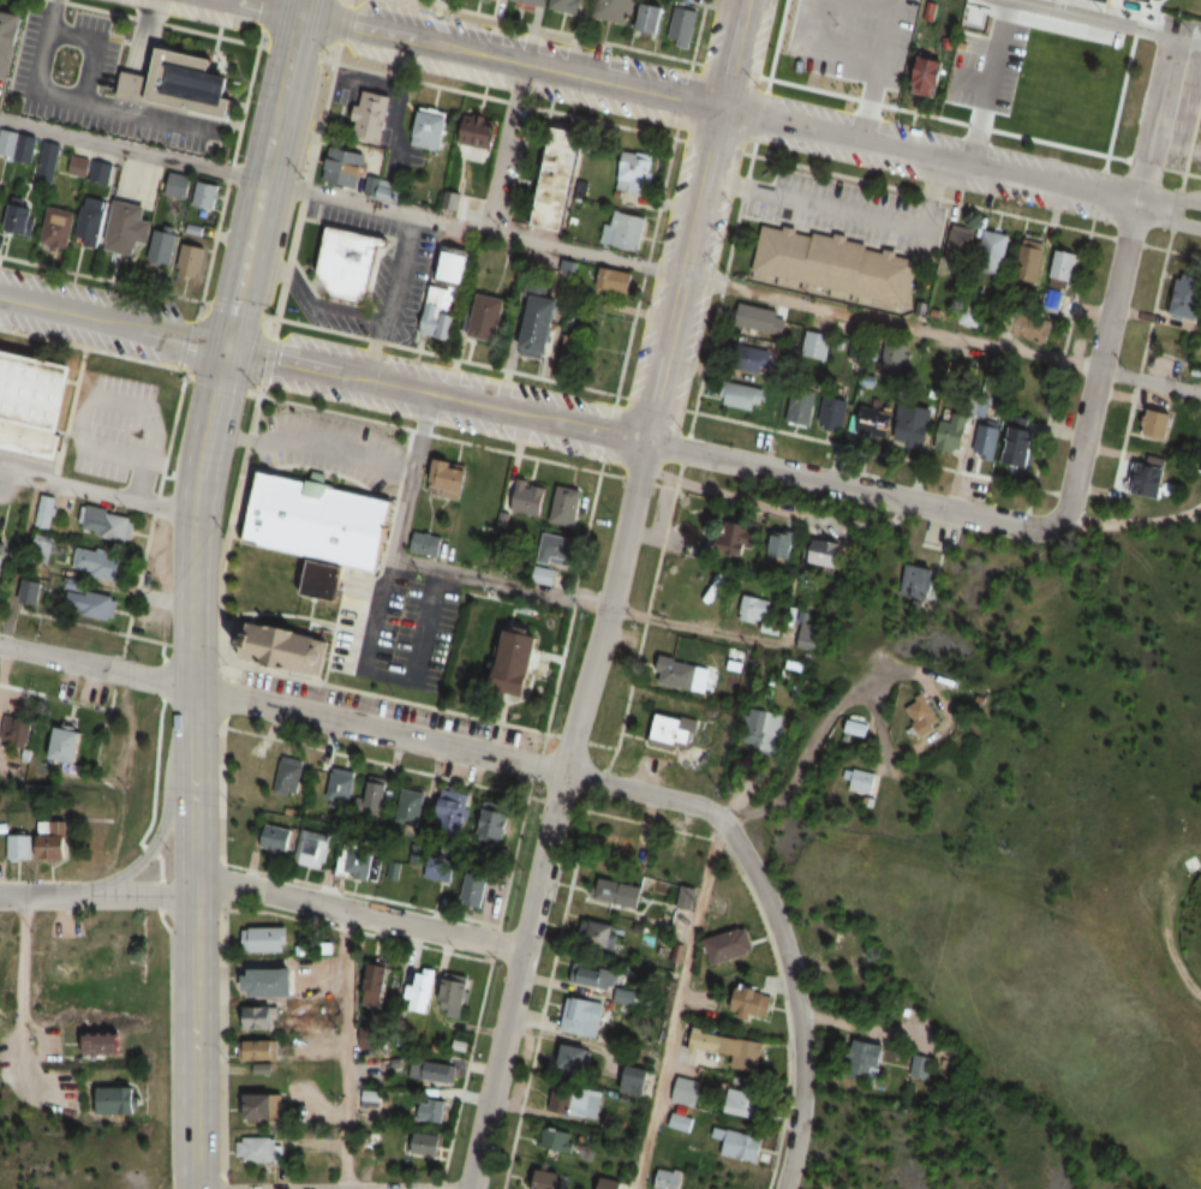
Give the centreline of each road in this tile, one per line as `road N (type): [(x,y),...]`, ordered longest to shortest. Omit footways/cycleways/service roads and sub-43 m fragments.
road 1 (secondary): [(299,14),(193,503),(192,900)]
road 2 (residential): [(1134,203),(299,14)]
road 3 (residential): [(646,442),(469,1188)]
road 4 (residential): [(721,820),(685,801),(0,644)]
road 5 (residential): [(1171,38),(1070,492),(1054,520)]
road 6 (residential): [(745,0),(646,442)]
road 7 (residential): [(646,442),(225,347)]
road 8 (residential): [(1054,520),(1010,526),(646,442)]
road 9 (residential): [(721,820),(758,884),(793,990),(800,1069),(779,1188)]
road 10 (residential): [(721,820),(635,1188)]
road 11 (residential): [(521,949),(233,884),(192,883)]
road 12 (secondary): [(192,900),(193,1188)]
road 13 (residential): [(340,908),(343,1188)]
road 14 (secondary): [(191,736),(171,778),(160,835),(136,867),(96,886),(40,897)]
road 15 (residential): [(225,347),(0,297)]
road 16 (residential): [(485,231),(520,65)]
road 17 (residential): [(192,900),(40,897)]

